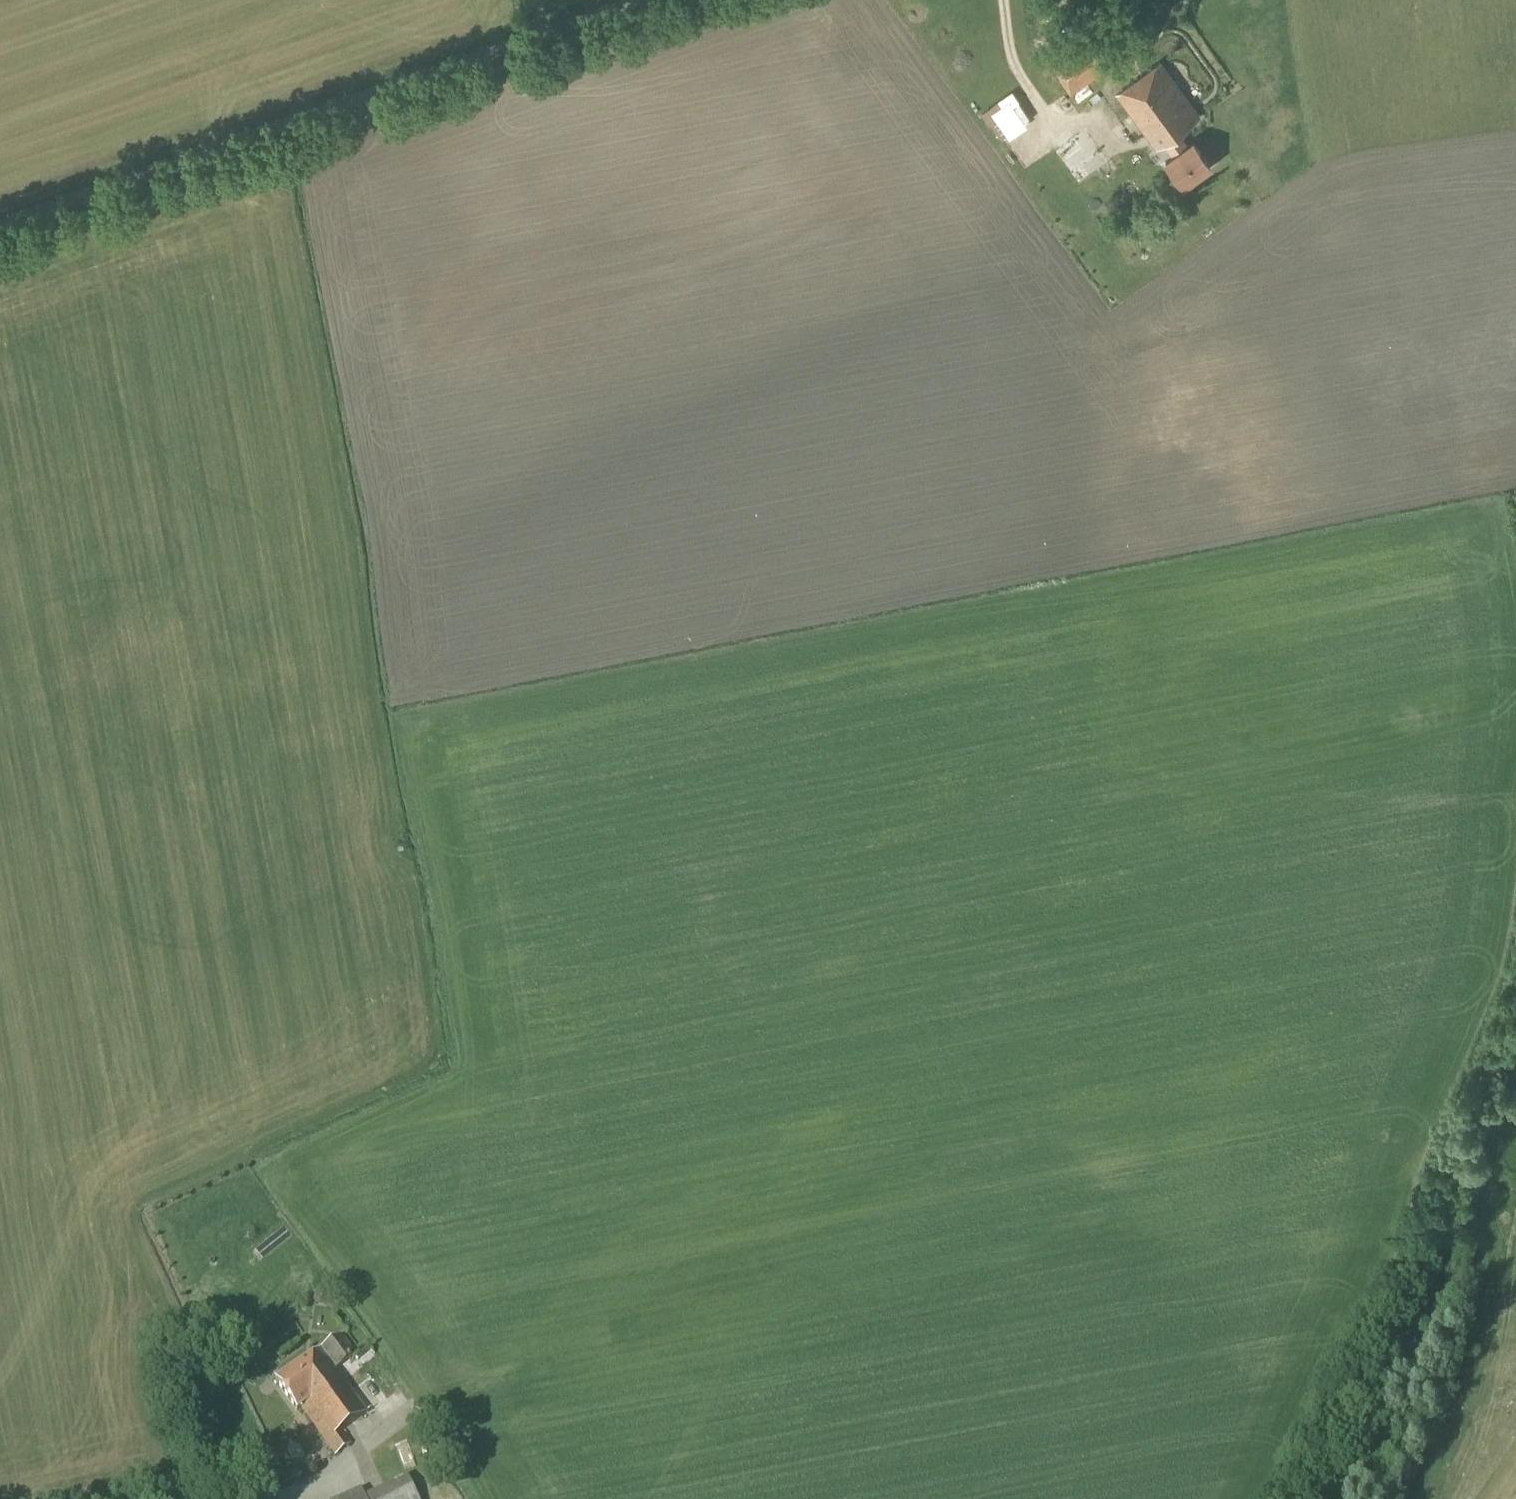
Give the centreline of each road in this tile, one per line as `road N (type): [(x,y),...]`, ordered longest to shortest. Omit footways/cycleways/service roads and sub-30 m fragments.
road 1 (unclassified): [(0,225),(642,0)]

